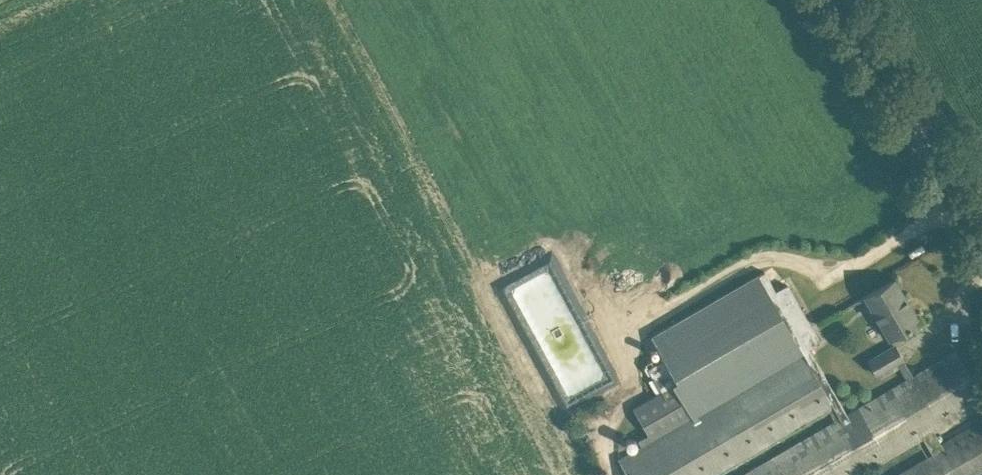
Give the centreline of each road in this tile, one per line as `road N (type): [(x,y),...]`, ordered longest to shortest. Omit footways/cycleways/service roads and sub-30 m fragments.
road 1 (unclassified): [(981,249),(837,0)]

